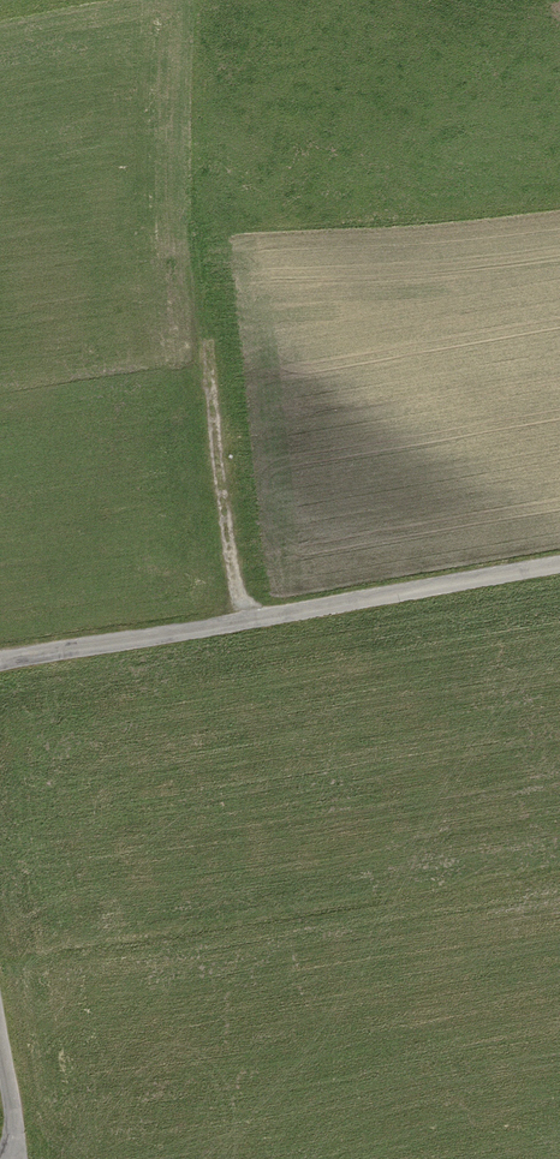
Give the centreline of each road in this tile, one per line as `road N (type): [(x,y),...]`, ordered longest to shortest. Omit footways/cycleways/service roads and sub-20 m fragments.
road 1 (track): [(559,564),(0,661)]
road 2 (track): [(247,620),(223,506),(207,347)]

